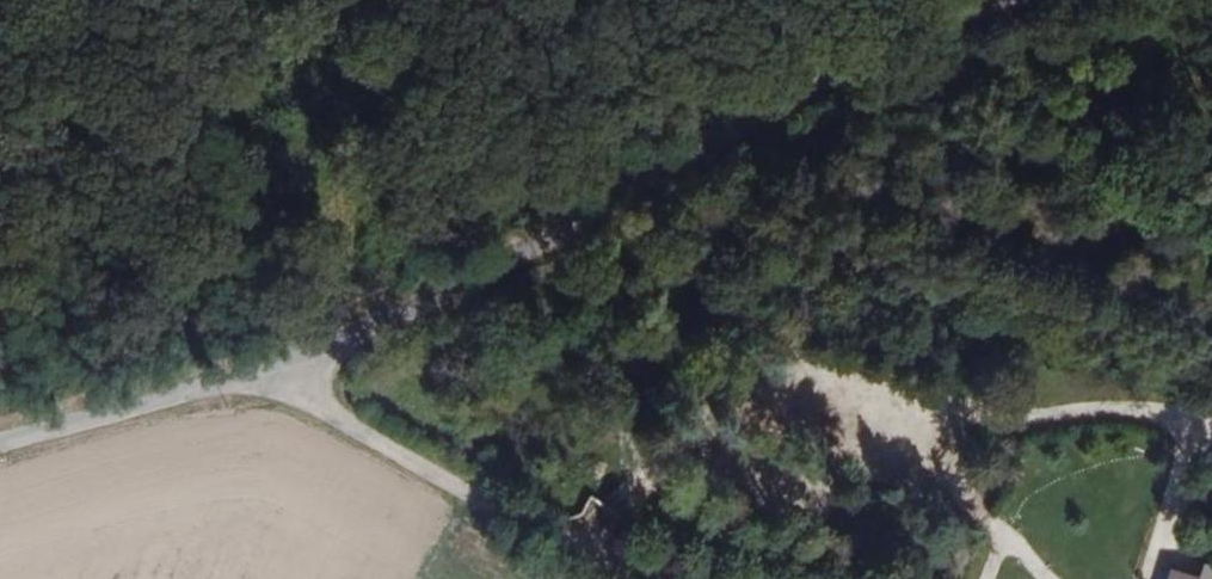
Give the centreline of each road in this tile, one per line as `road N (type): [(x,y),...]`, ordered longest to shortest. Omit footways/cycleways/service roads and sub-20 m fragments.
road 1 (unclassified): [(1092,0),(830,83),(332,345),(0,451)]
road 2 (track): [(267,366),(484,510),(708,578)]

